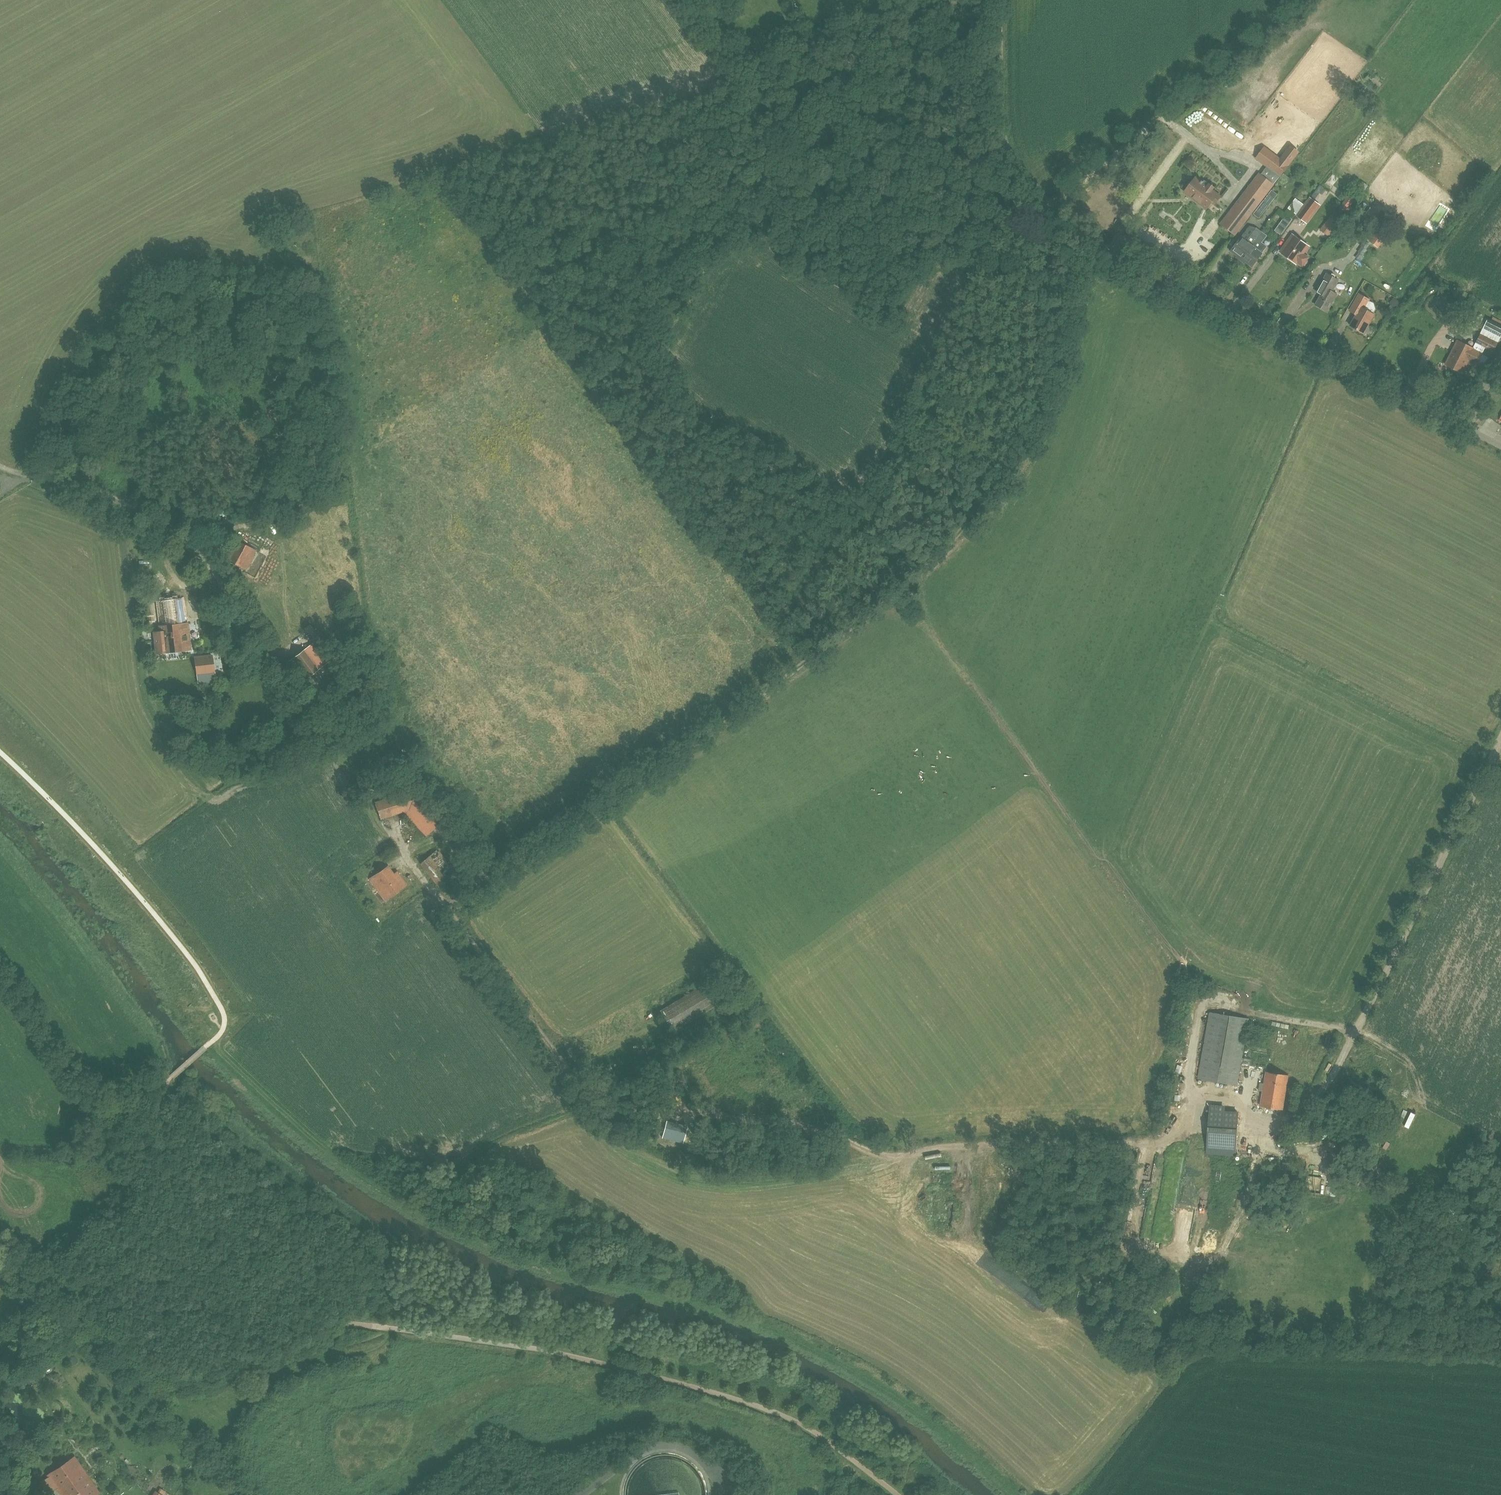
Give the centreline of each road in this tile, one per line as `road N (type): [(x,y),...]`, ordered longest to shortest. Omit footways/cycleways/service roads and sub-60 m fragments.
road 1 (track): [(1045,209),(1025,262),(1012,459),(989,505),(812,656),(450,913),(613,1112),(703,1104),(732,1088),(767,1096),(806,1129),(897,1159),(1164,1143)]
road 2 (unclassified): [(1500,450),(1087,240),(1039,204),(1022,185),(1002,127),(997,0)]
road 3 (track): [(450,913),(389,835),(208,563)]
road 4 (track): [(1301,1103),(1331,1079),(1500,741)]
road 5 (unclassified): [(208,563),(158,524),(71,479),(0,460)]
road 6 (track): [(1163,114),(1303,0)]
road 7 (track): [(1045,209),(1163,114)]

